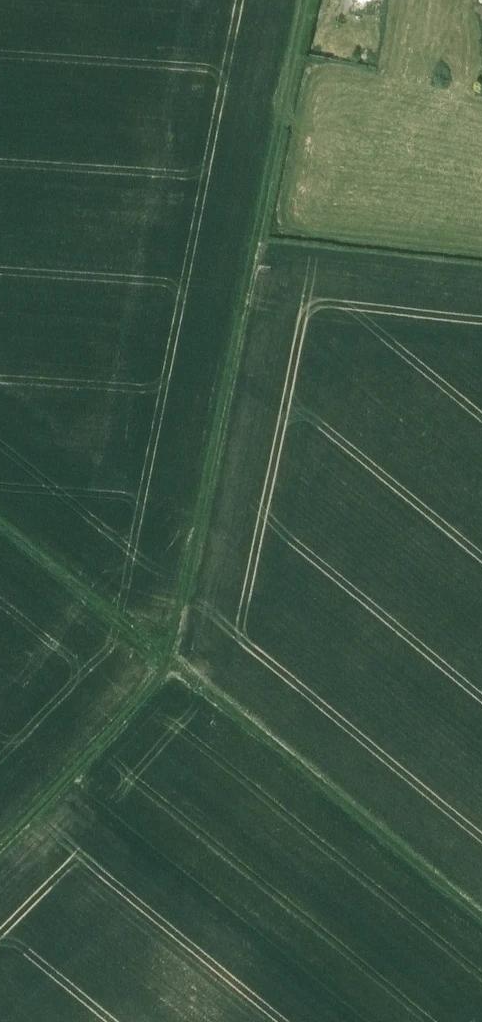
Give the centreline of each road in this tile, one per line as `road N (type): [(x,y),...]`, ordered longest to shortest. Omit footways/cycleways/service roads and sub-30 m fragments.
road 1 (track): [(0,860),(180,667),(305,0)]
road 2 (track): [(0,530),(481,906)]

